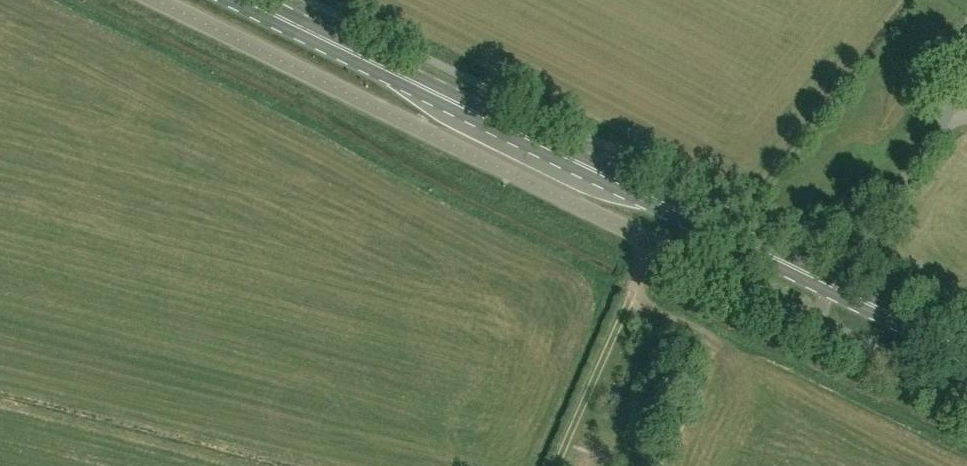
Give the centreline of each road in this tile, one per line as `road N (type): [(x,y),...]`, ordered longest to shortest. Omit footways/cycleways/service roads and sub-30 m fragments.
road 1 (unclassified): [(966,397),(154,0)]
road 2 (primary): [(966,353),(242,0)]

